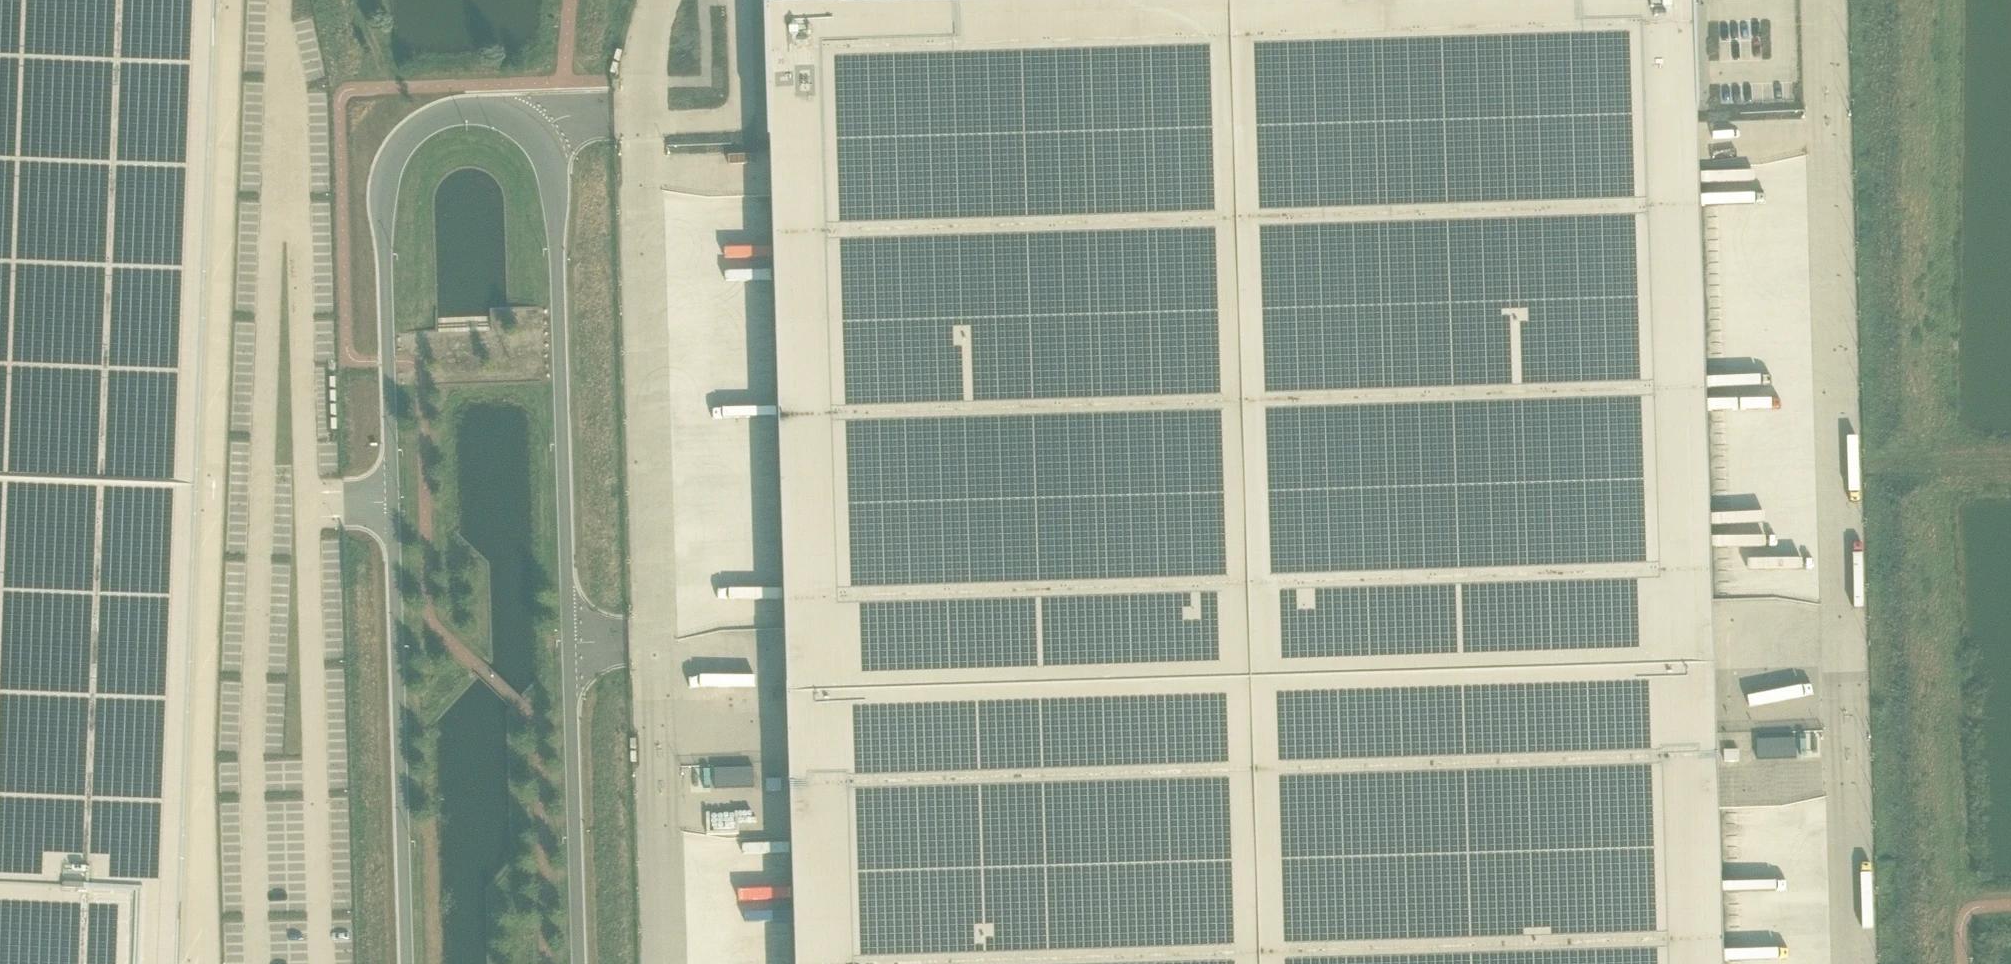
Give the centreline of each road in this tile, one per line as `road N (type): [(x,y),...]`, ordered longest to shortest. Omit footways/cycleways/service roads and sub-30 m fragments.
road 1 (unclassified): [(578,963),(555,193),(537,140),(507,121),(462,113),(418,128),(394,156),(384,185),(405,963)]
road 2 (track): [(2010,464),(1861,467)]

